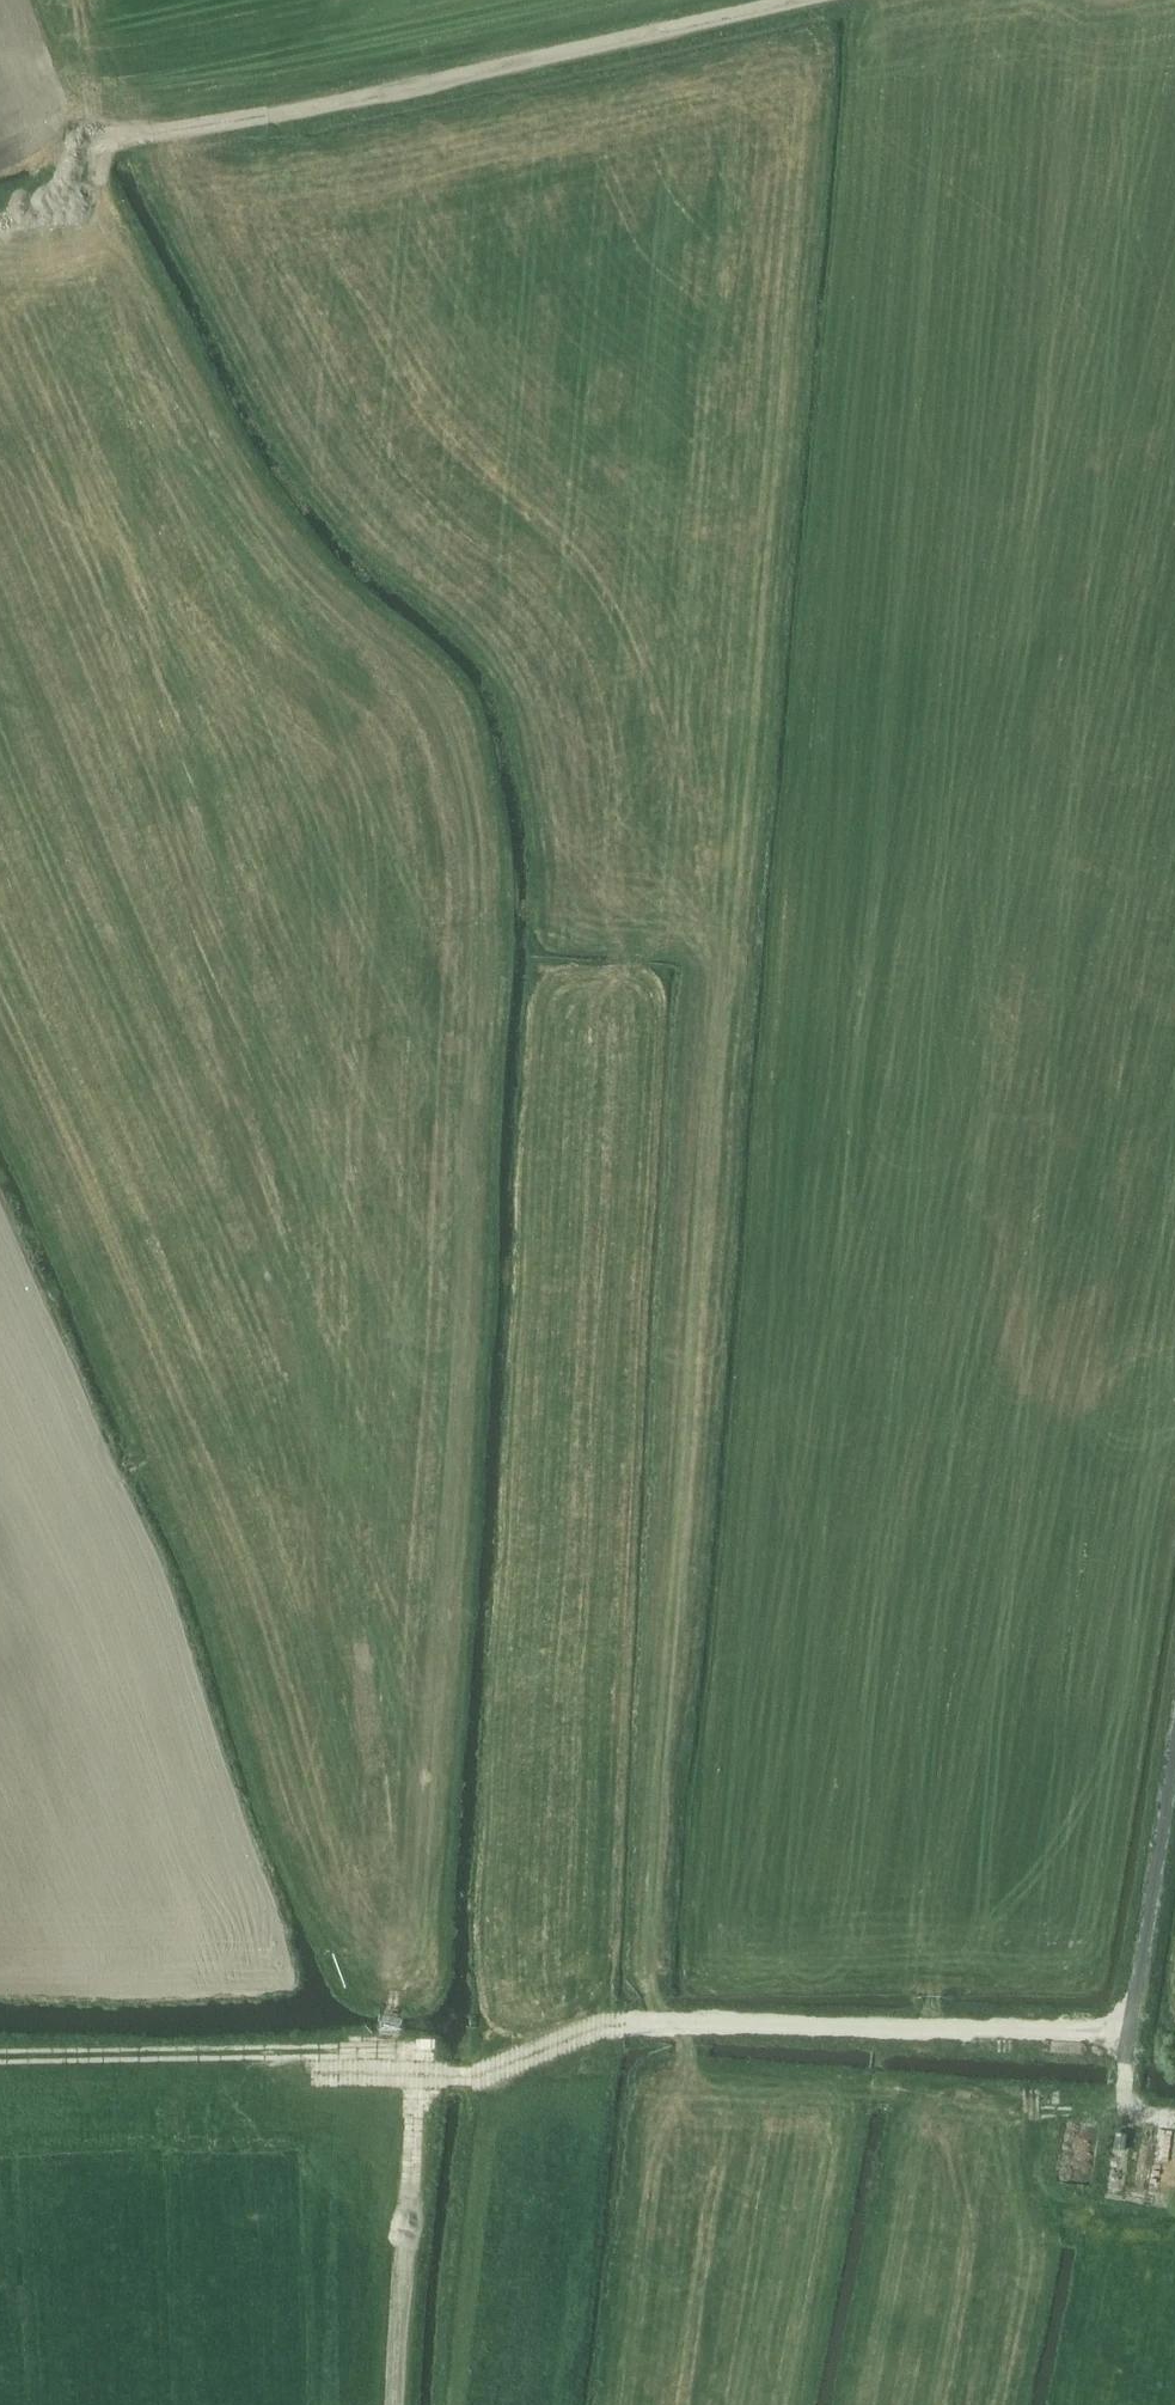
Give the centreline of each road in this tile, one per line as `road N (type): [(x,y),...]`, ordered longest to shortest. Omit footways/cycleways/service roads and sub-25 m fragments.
road 1 (track): [(653,2025),(1131,2036)]
road 2 (unclassified): [(1124,2100),(1174,1760)]
road 3 (track): [(492,2094),(515,2053),(549,2031),(653,2025)]

